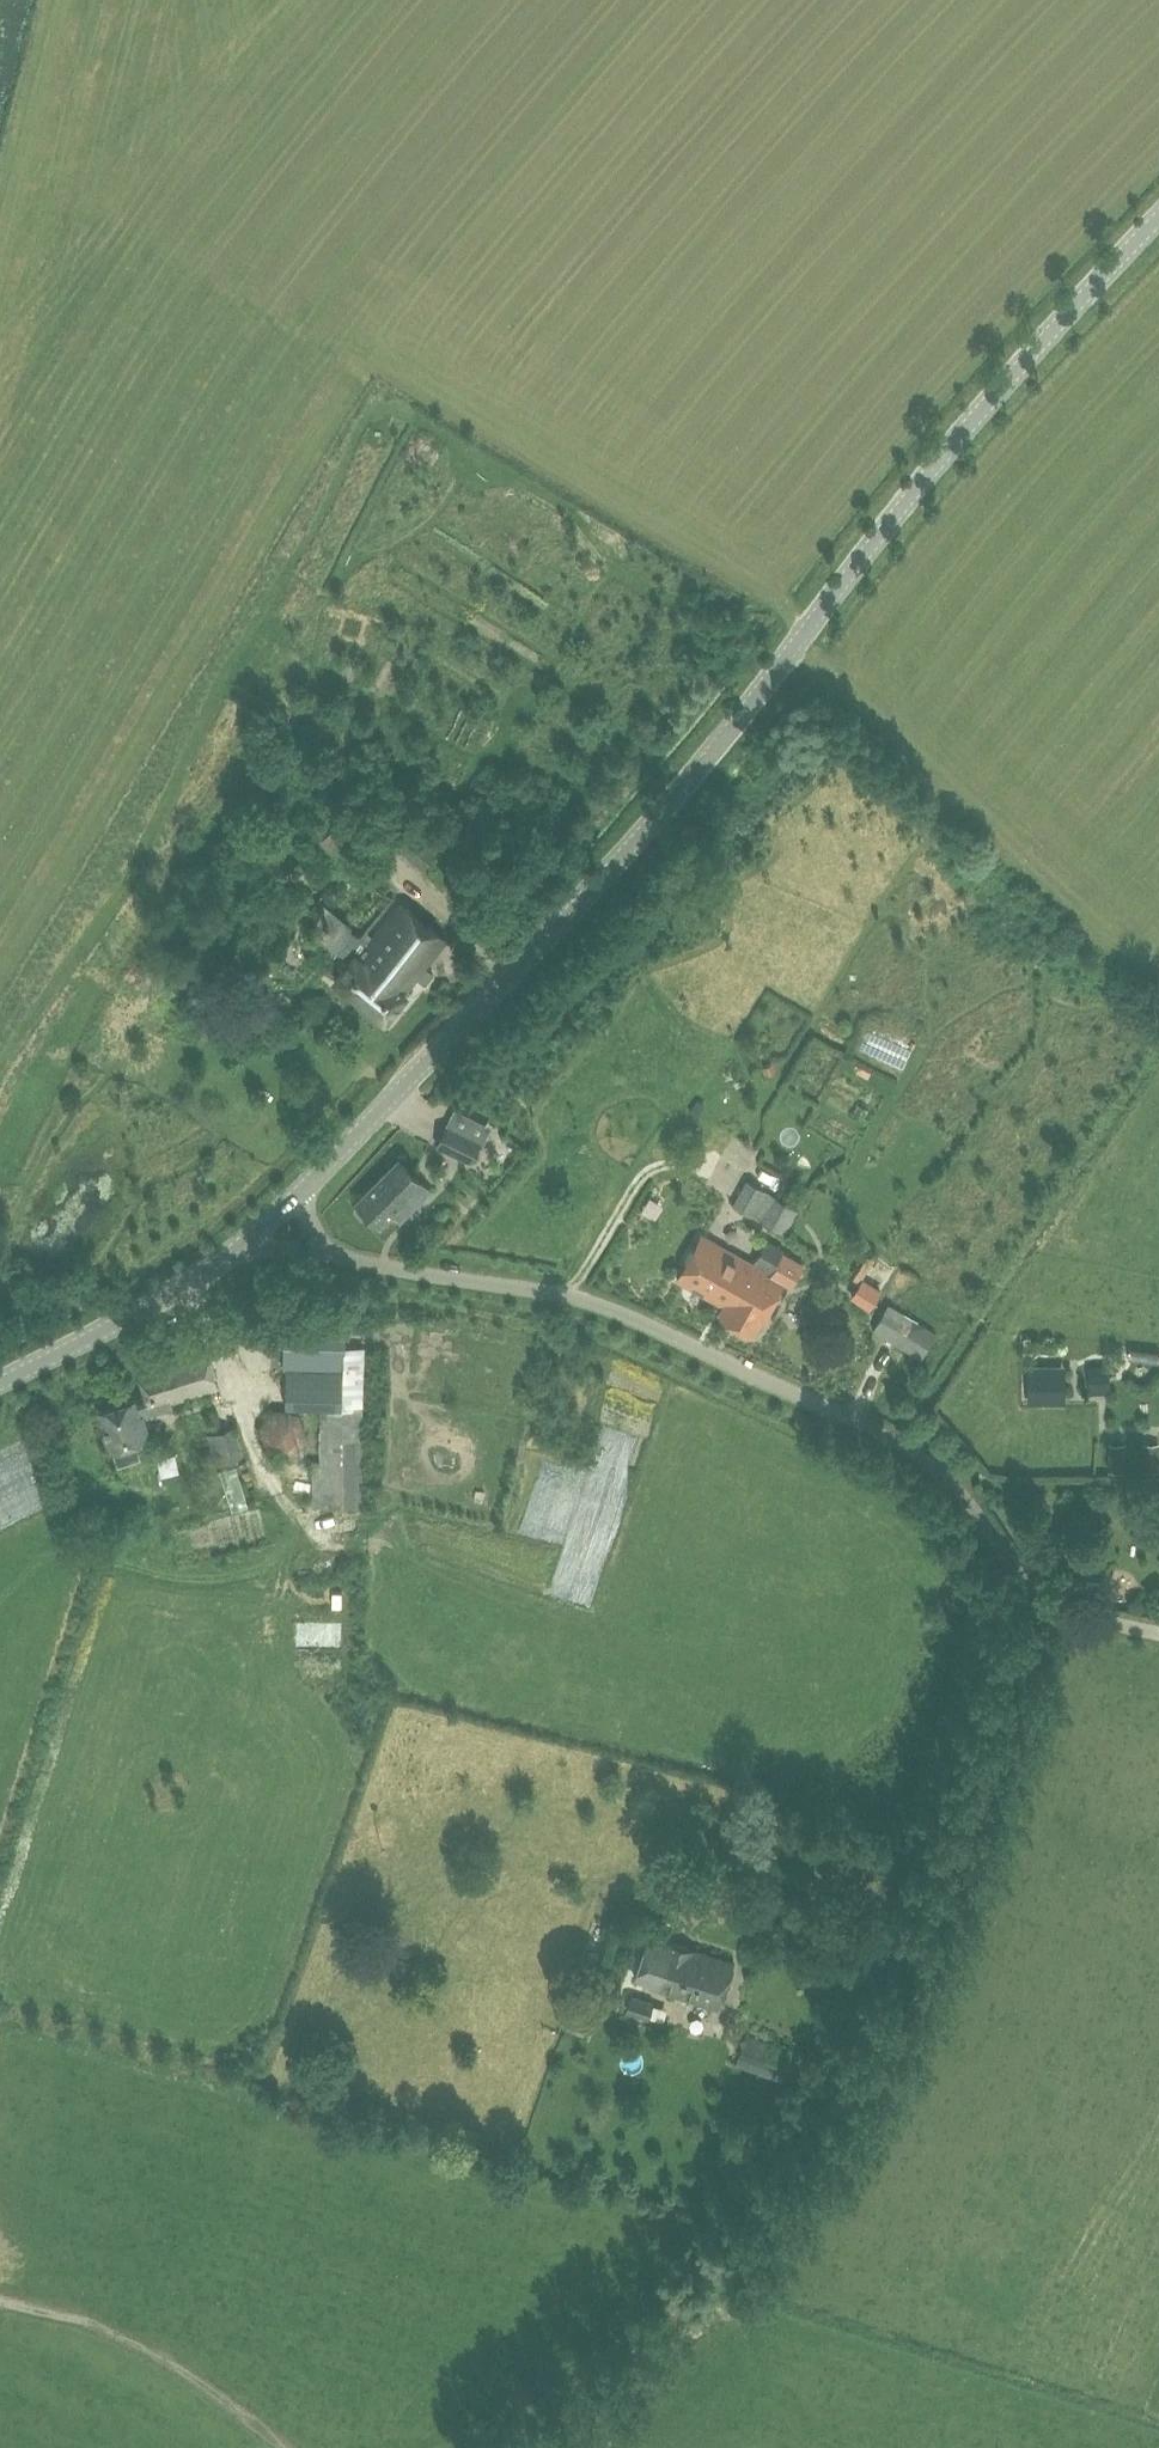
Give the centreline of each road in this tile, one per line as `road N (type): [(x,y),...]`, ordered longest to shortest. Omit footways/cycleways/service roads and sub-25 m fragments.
road 1 (tertiary): [(304,1187),(668,791),(964,423),(1158,208)]
road 2 (unclassified): [(1032,1598),(982,1510),(895,1436),(599,1304),(336,1255)]
road 3 (unclassified): [(743,2228),(840,2084),(901,1961),(1032,1598)]
road 4 (tertiary): [(0,1383),(159,1302),(227,1256)]
road 5 (unclassified): [(1158,1631),(1032,1598)]

